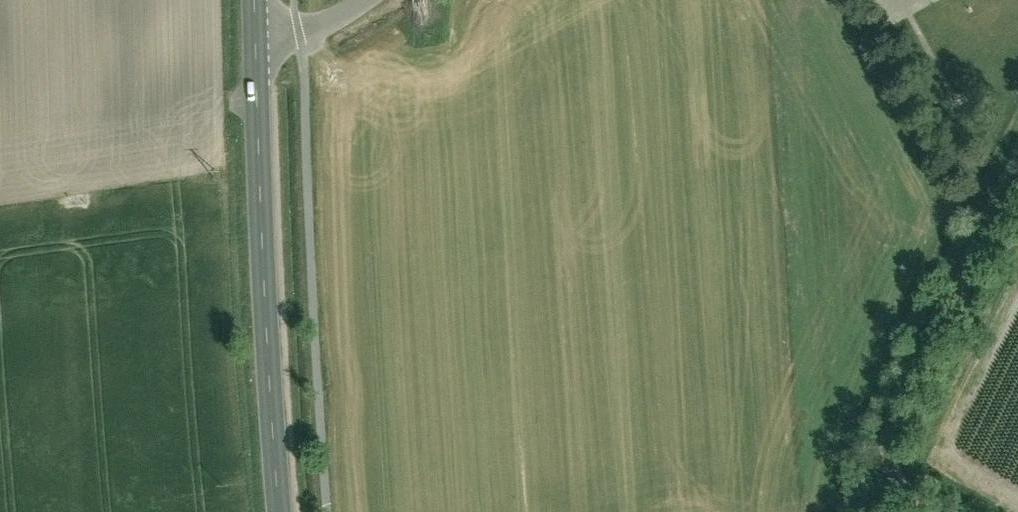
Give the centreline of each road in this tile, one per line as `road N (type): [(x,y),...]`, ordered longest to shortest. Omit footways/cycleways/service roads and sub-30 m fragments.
road 1 (tertiary): [(256,33),(276,511)]
road 2 (residential): [(950,511),(904,485),(898,465),(1017,181)]
road 3 (residential): [(372,0),(300,32),(256,33)]

